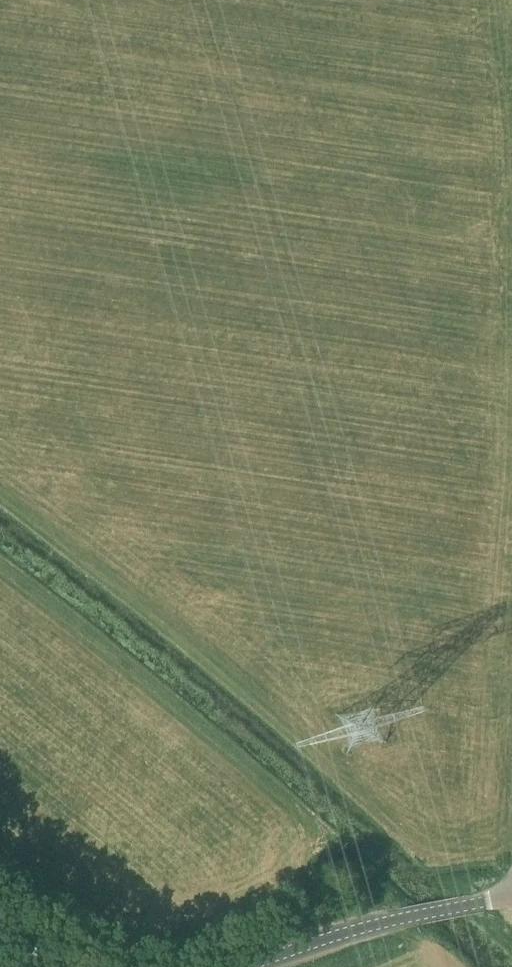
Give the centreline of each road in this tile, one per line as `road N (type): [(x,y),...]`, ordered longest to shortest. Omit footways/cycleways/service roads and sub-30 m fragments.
road 1 (tertiary): [(253,966),(411,918),(511,898)]

